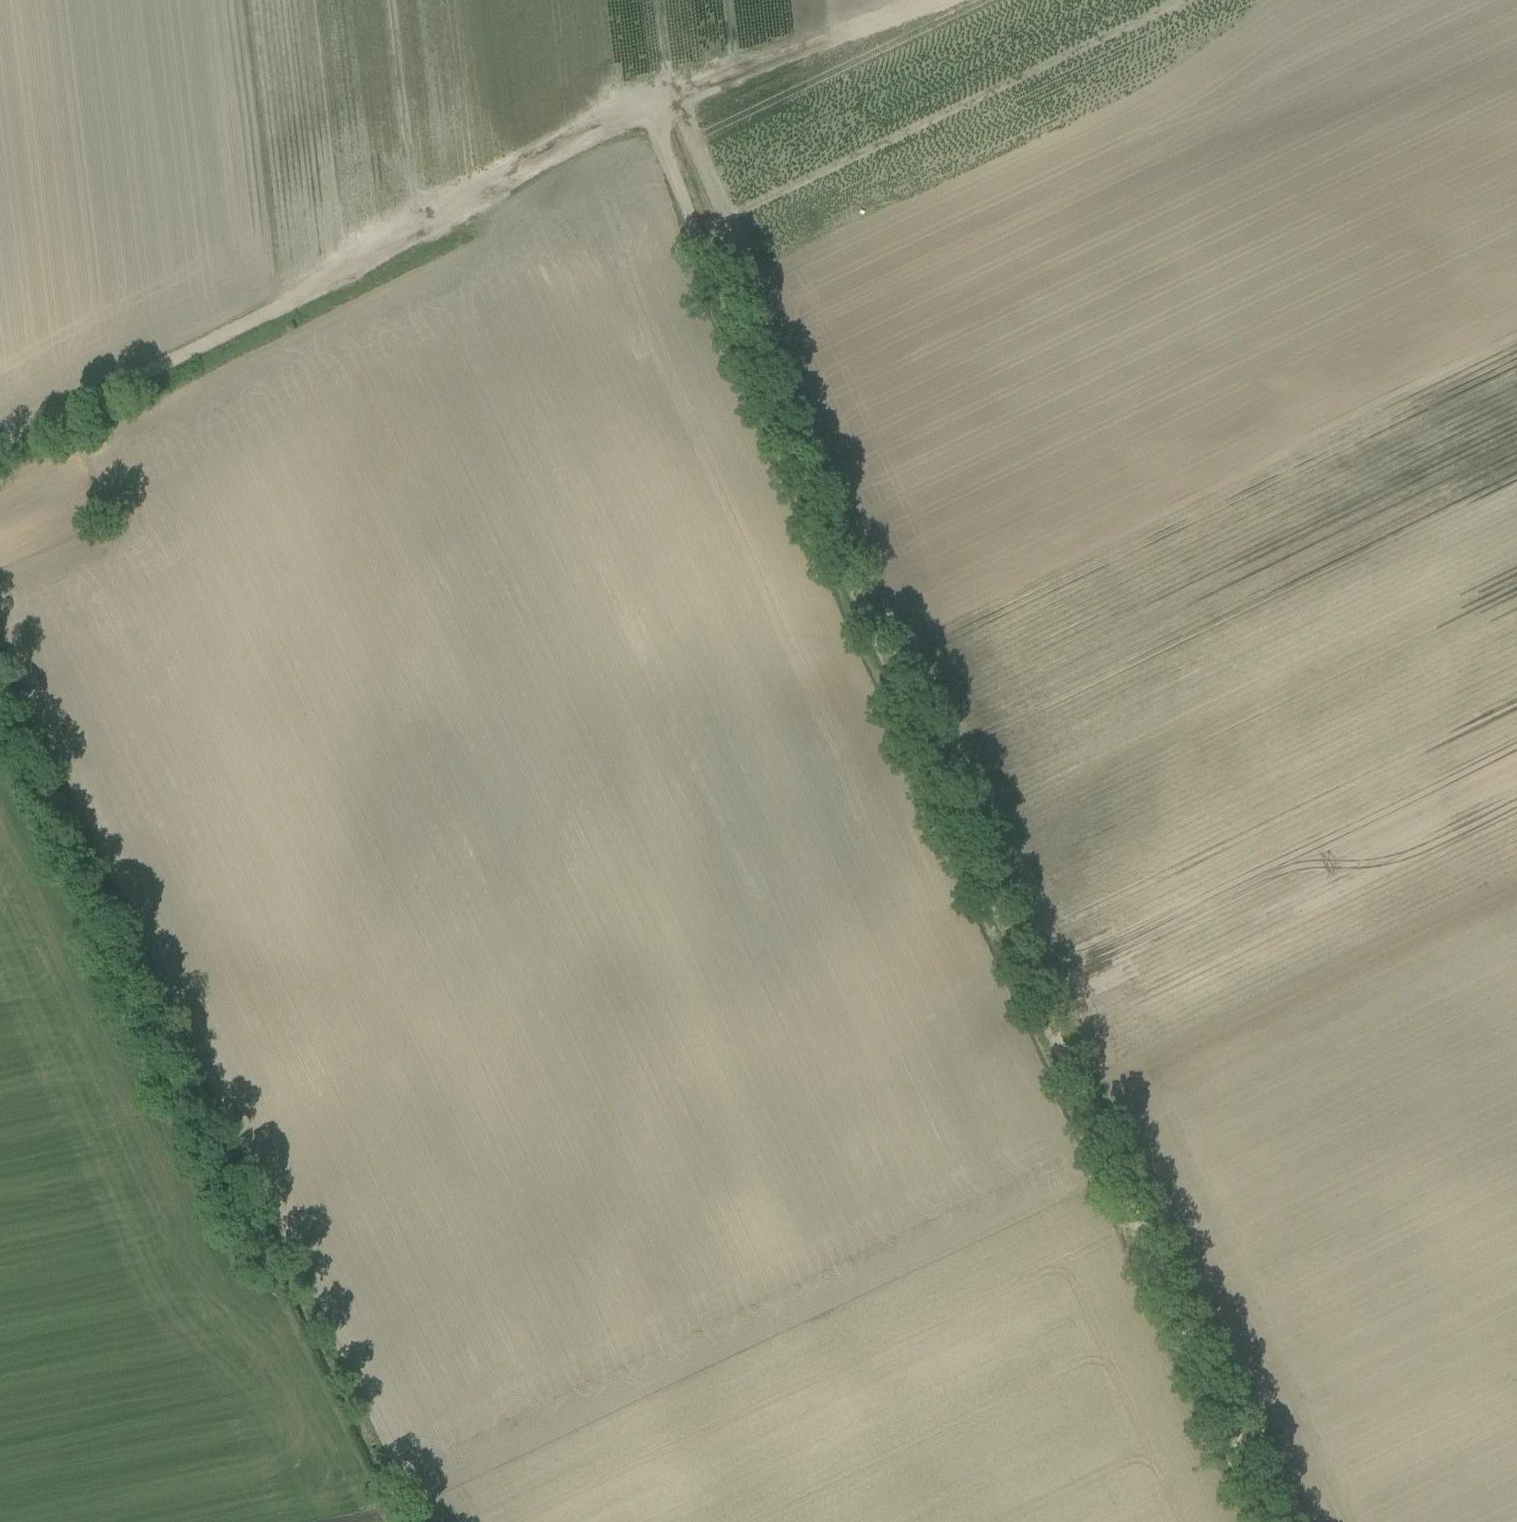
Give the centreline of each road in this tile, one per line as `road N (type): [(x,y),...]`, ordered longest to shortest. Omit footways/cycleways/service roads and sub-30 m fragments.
road 1 (track): [(653,112),(749,356),(1271,1521)]
road 2 (track): [(0,444),(718,81),(948,0)]

